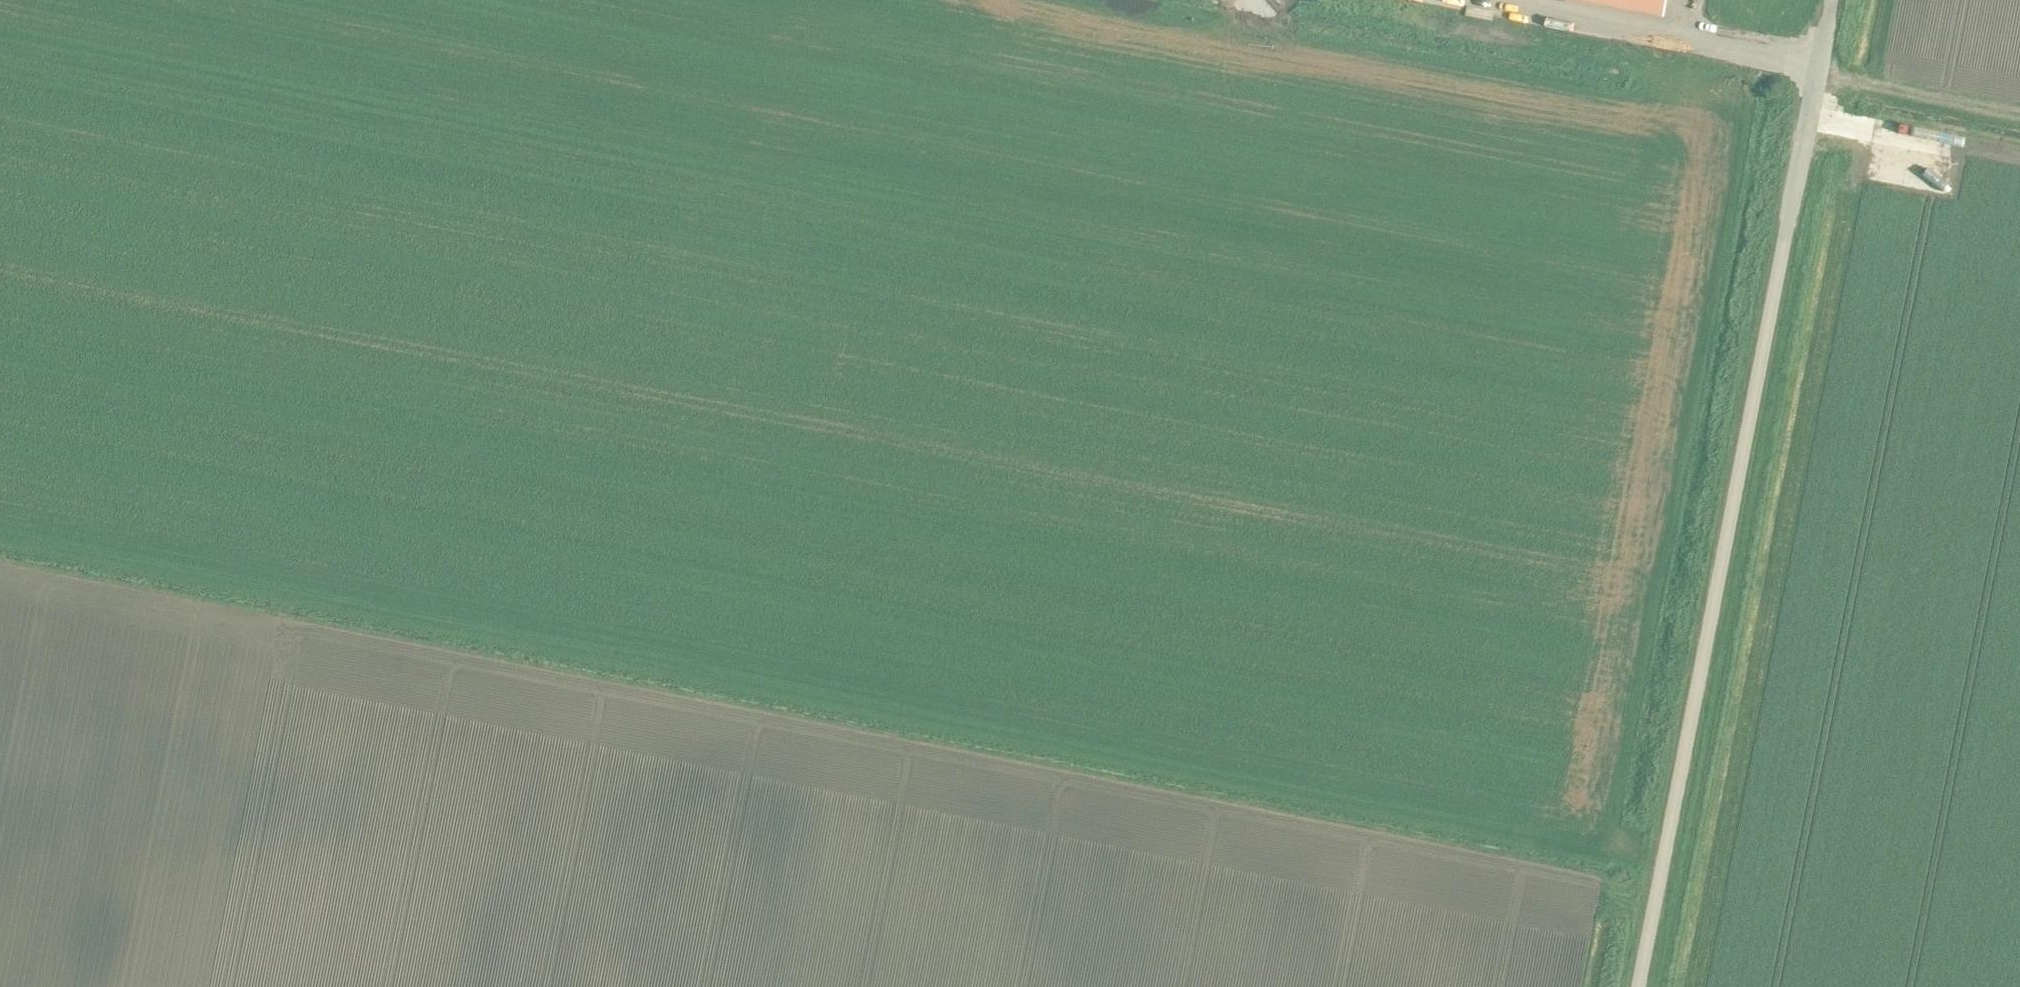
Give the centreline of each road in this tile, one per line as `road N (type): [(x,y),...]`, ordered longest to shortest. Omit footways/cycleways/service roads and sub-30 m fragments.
road 1 (unclassified): [(1630,986),(1820,0)]

